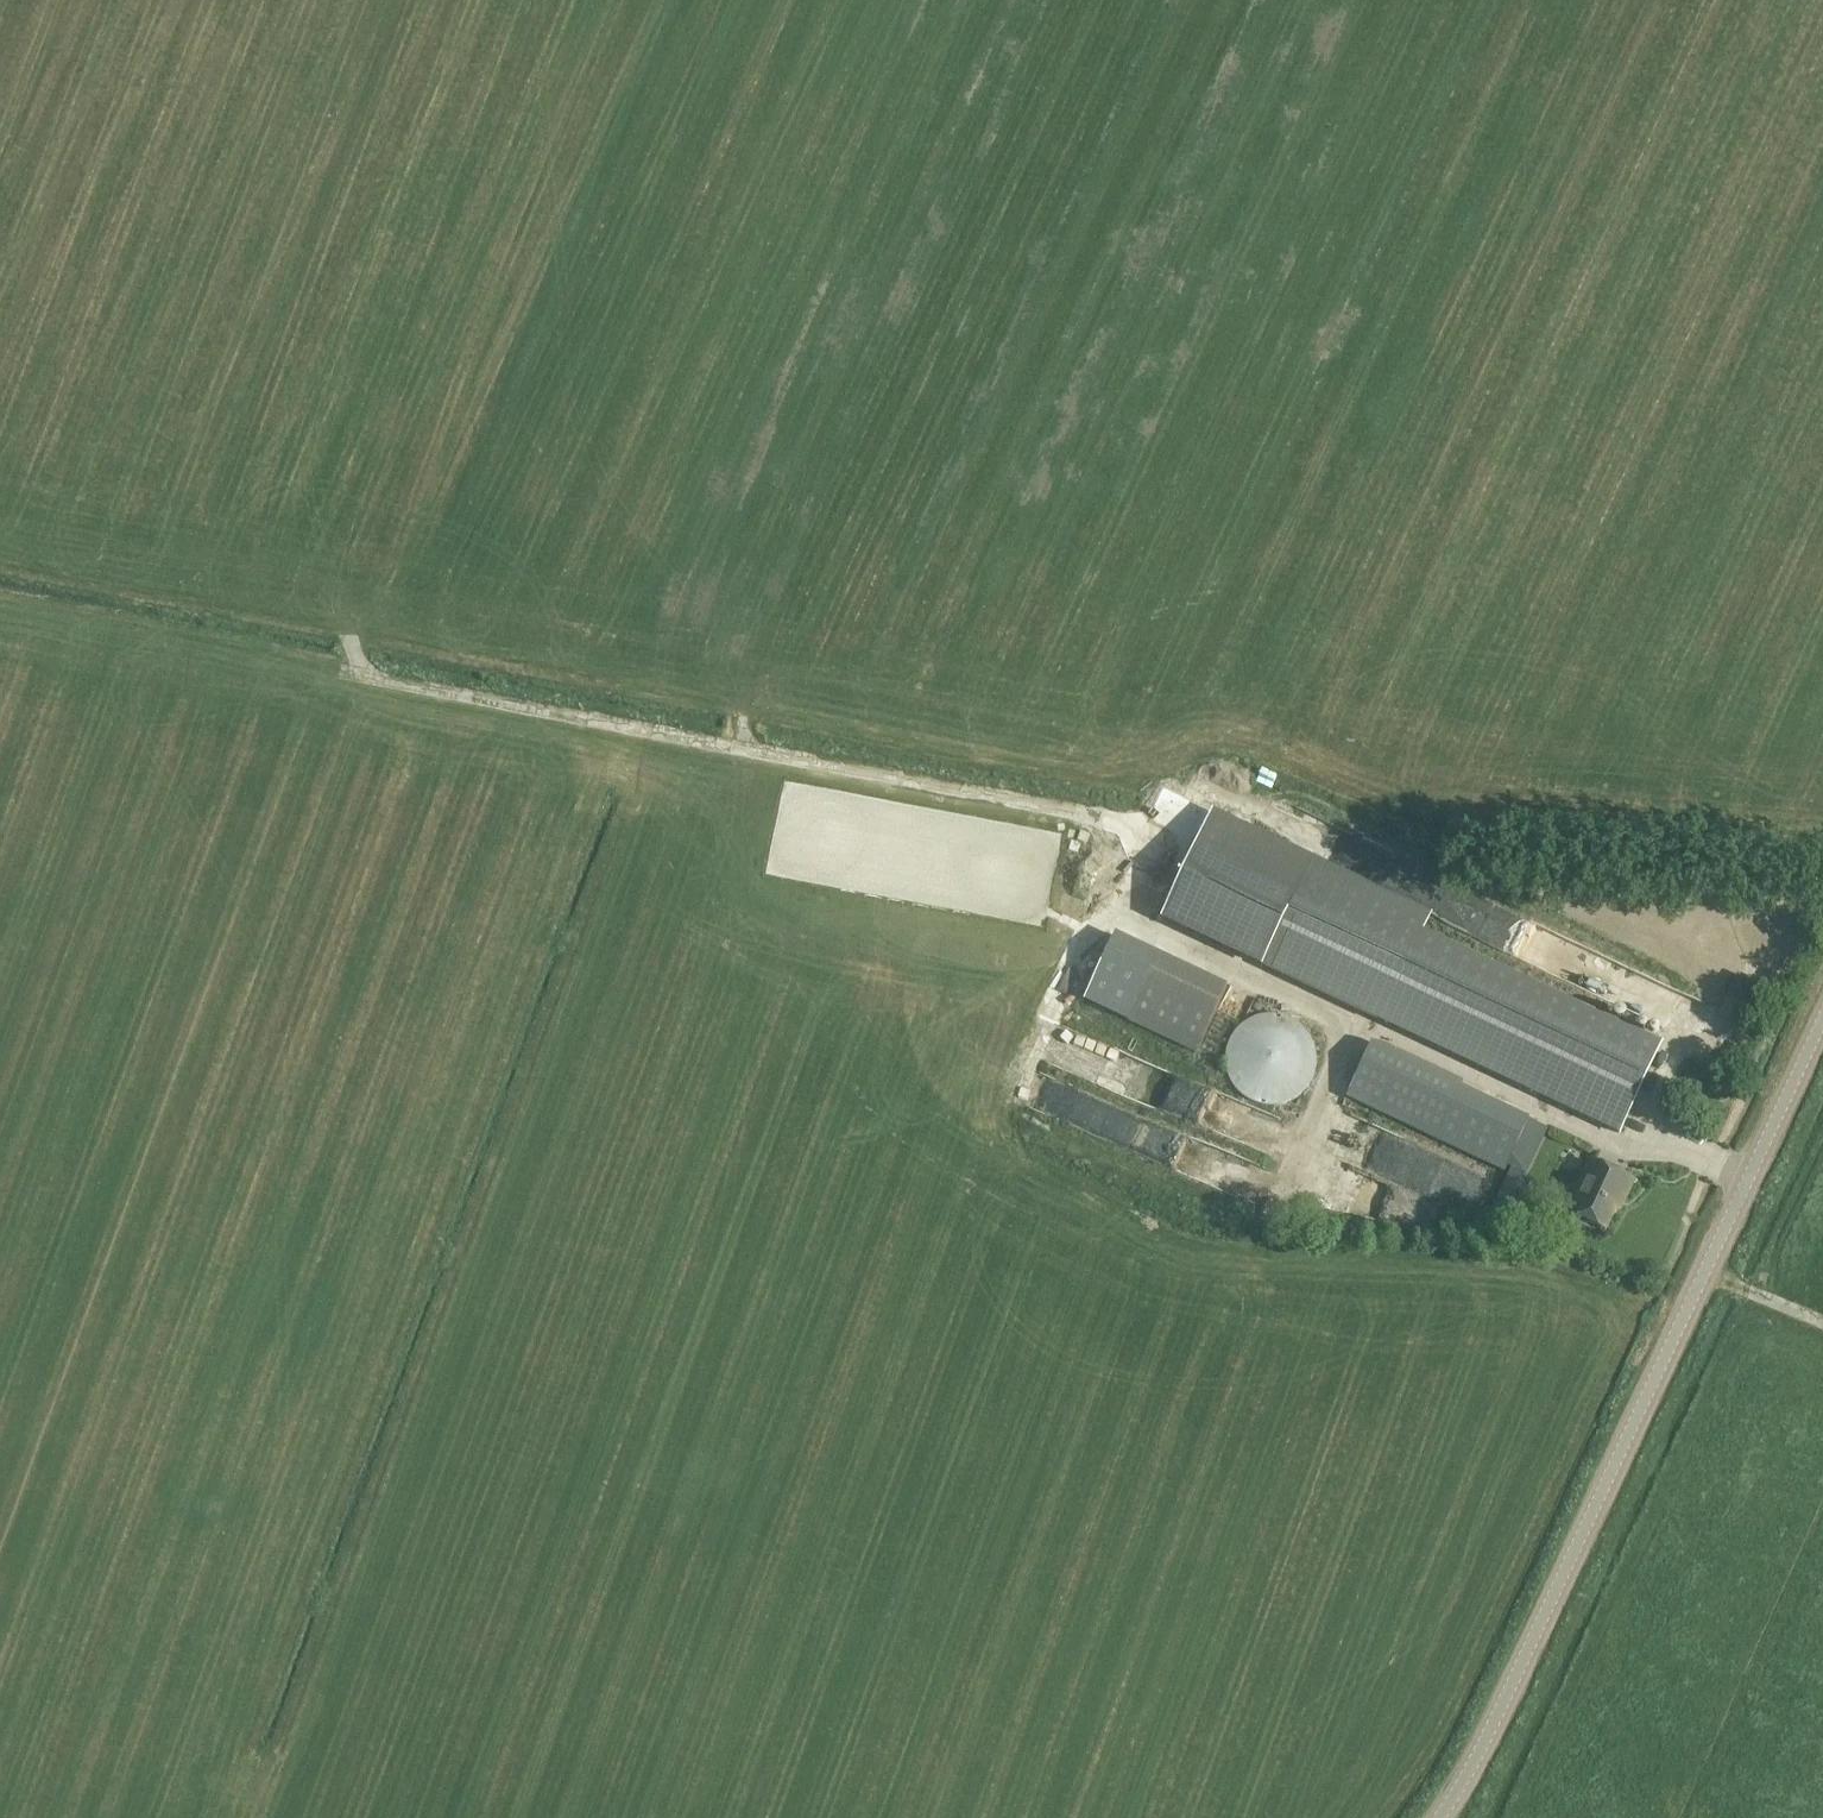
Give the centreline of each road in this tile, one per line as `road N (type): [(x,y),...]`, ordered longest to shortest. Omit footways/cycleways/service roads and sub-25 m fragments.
road 1 (tertiary): [(1439,1817),(1476,1757),(1822,1018)]

